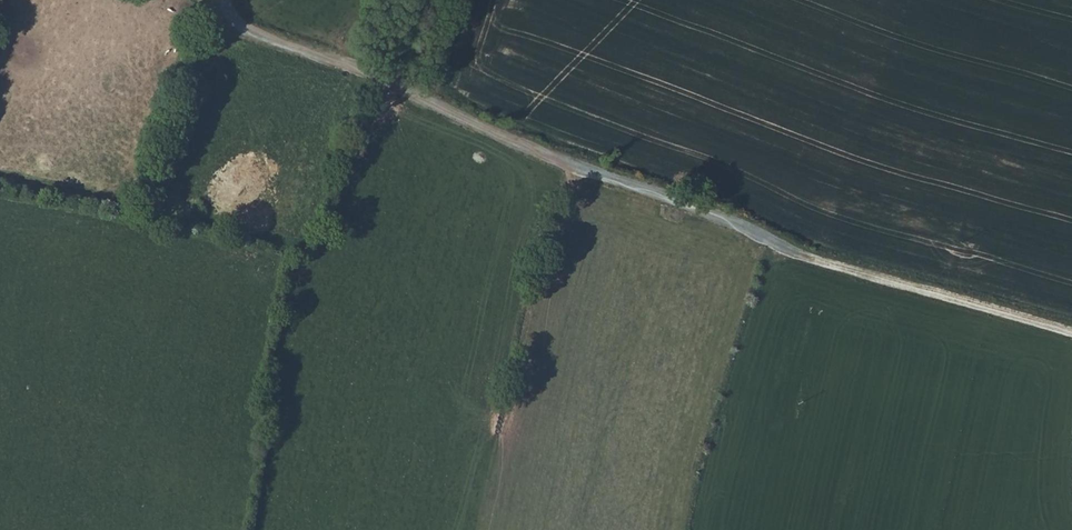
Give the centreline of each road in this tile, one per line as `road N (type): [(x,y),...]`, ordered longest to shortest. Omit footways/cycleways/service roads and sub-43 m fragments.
road 1 (track): [(200,0),(206,13),(381,77),(532,152),(751,233)]

